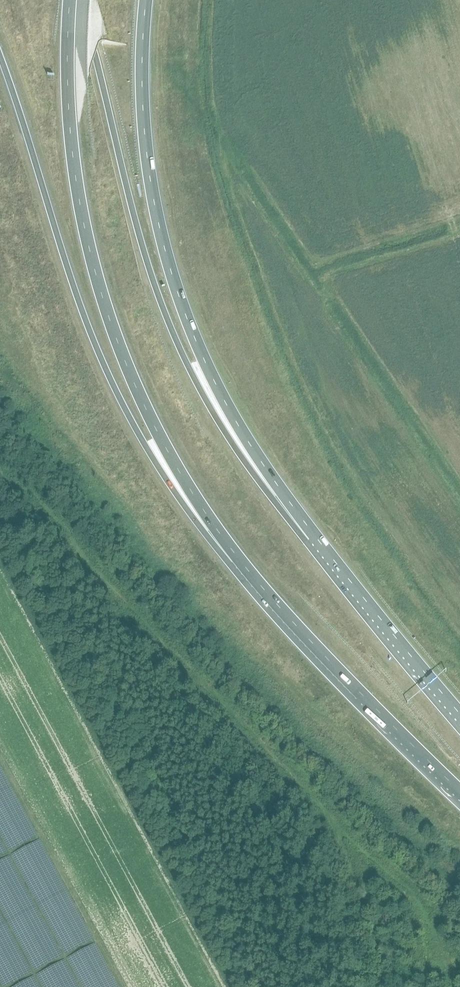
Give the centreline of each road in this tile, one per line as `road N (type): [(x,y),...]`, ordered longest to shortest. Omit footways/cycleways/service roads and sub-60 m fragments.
road 1 (trunk): [(315,536),(257,478),(172,332),(144,255),(80,0)]
road 2 (trunk): [(70,0),(70,129),(97,277),(144,405),(235,554)]
road 3 (trunk): [(315,536),(237,422),(180,301),(149,171),(146,0)]
road 4 (trunk): [(0,56),(80,306),(117,393),(167,479),(235,554)]
road 5 (trunk): [(235,554),(459,790)]
road 6 (trunk): [(459,713),(315,536)]

